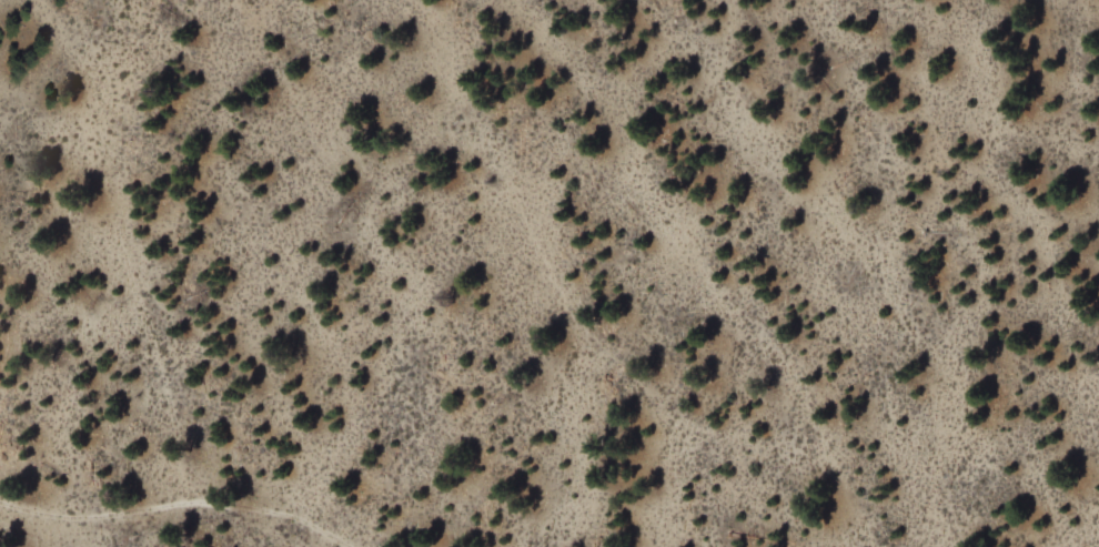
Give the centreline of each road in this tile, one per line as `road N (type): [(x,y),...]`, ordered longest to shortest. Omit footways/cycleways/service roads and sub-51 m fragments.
road 1 (track): [(0,503),(88,519),(192,504),(254,510),(345,546)]

